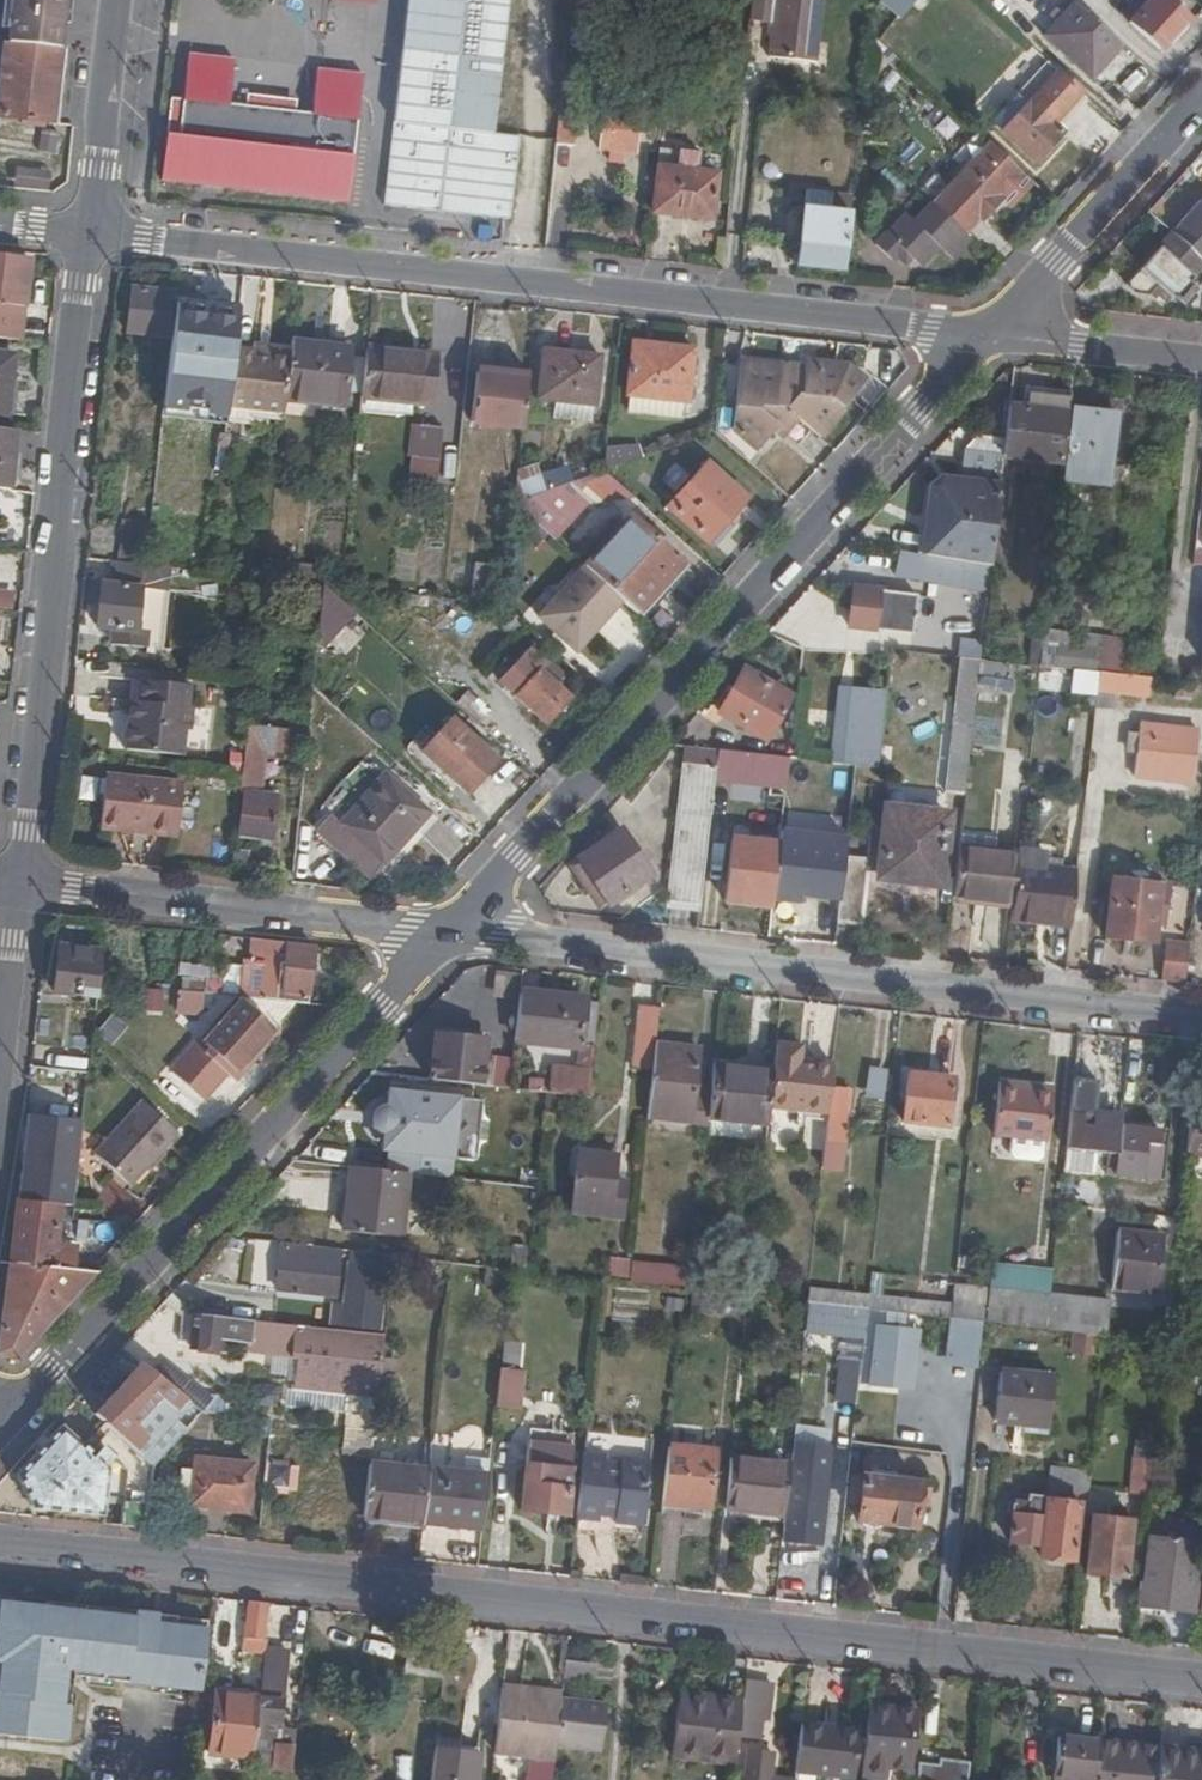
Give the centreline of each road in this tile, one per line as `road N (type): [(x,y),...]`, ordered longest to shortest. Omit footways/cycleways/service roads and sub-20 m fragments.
road 1 (residential): [(0,1547),(1201,1682)]
road 2 (tertiary): [(989,335),(440,936)]
road 3 (residential): [(440,936),(1201,1020)]
road 4 (tertiary): [(440,936),(0,1435)]
road 5 (residential): [(18,881),(94,232)]
road 6 (residential): [(520,283),(989,335)]
road 7 (residential): [(94,232),(520,283)]
road 8 (residential): [(18,881),(440,936)]
road 9 (tertiary): [(1201,97),(989,335)]
road 10 (residential): [(520,283),(550,0)]
road 11 (residential): [(94,232),(120,0)]
road 12 (residential): [(989,335),(1201,362)]
road 13 (residential): [(0,1061),(18,881)]

